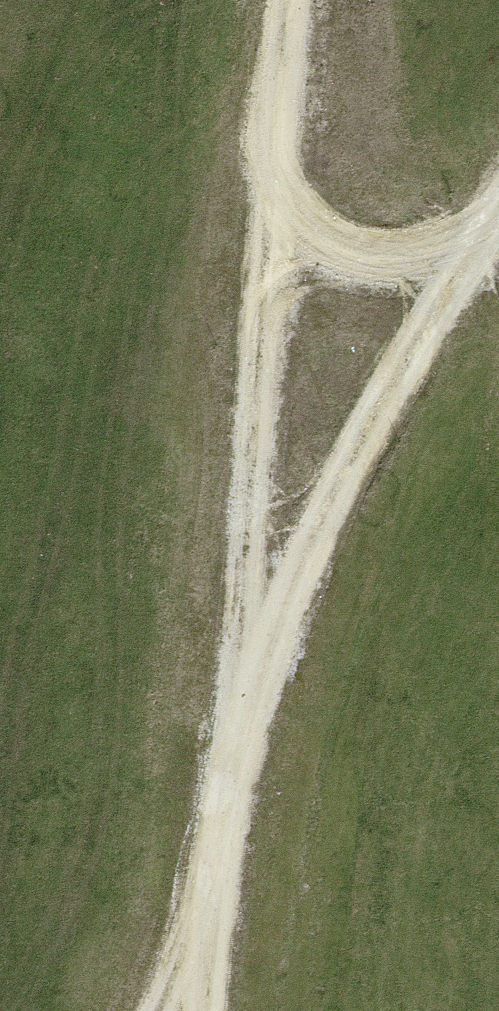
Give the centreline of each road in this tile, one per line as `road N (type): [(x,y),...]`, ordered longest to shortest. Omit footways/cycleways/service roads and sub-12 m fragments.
road 1 (track): [(166,1010),(203,950),(245,708),(290,0)]
road 2 (track): [(467,256),(315,540),(245,708)]
road 3 (track): [(277,223),(367,257),(467,256),(498,206)]

